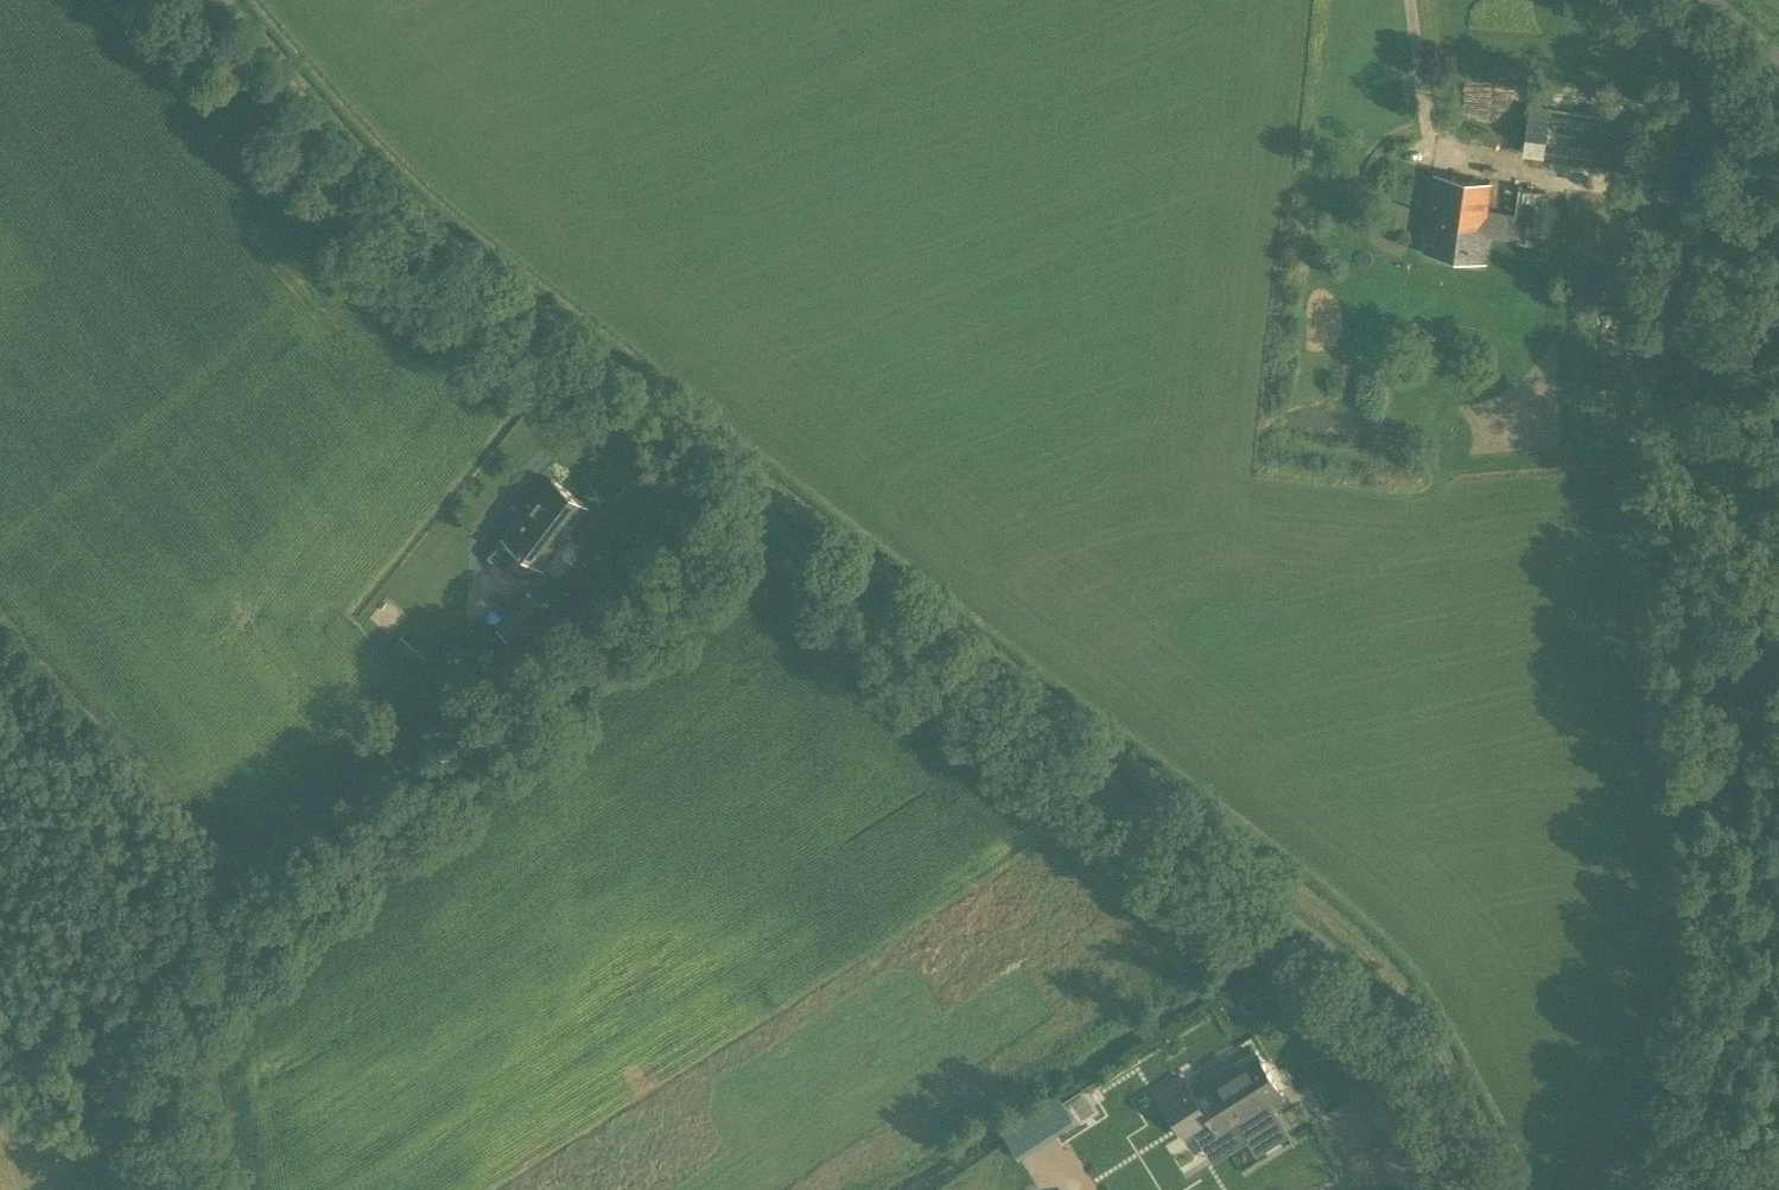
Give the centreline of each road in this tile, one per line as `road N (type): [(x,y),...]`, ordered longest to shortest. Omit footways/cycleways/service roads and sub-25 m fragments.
road 1 (unclassified): [(1485,1189),(1368,960),(515,325),(392,222),(192,0)]
road 2 (track): [(752,500),(188,982),(157,1046),(178,1189)]

